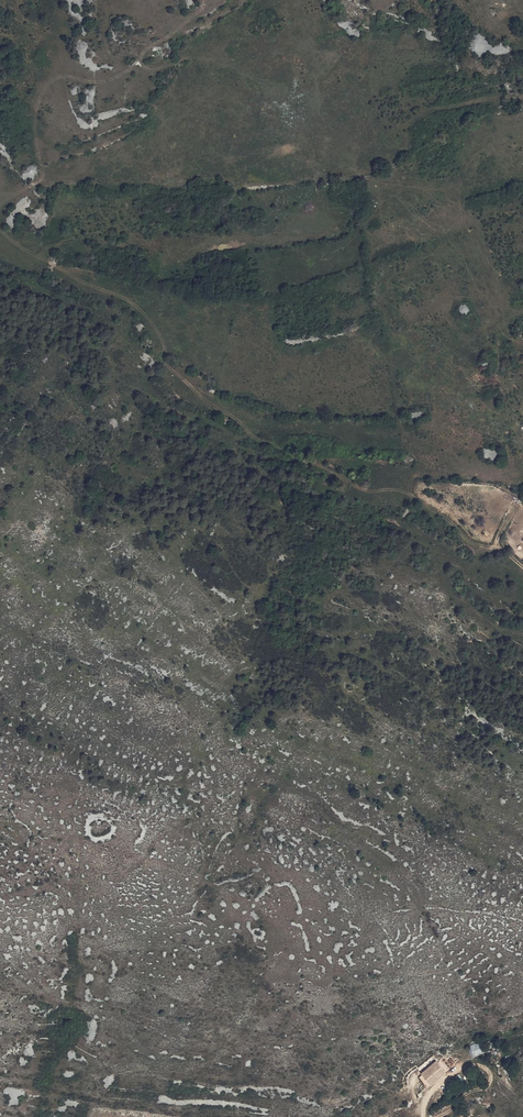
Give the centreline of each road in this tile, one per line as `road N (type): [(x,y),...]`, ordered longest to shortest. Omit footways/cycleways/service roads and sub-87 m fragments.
road 1 (track): [(522,568),(504,551),(473,544),(404,492),(361,493),(325,468),(255,441),(169,366),(138,307),(76,279),(7,237),(0,224)]
road 2 (track): [(0,214),(8,199),(44,178),(36,102),(55,78),(118,78),(201,0)]
road 3 (track): [(425,1116),(451,1073),(473,1064),(488,1070),(489,1083),(437,1116)]

